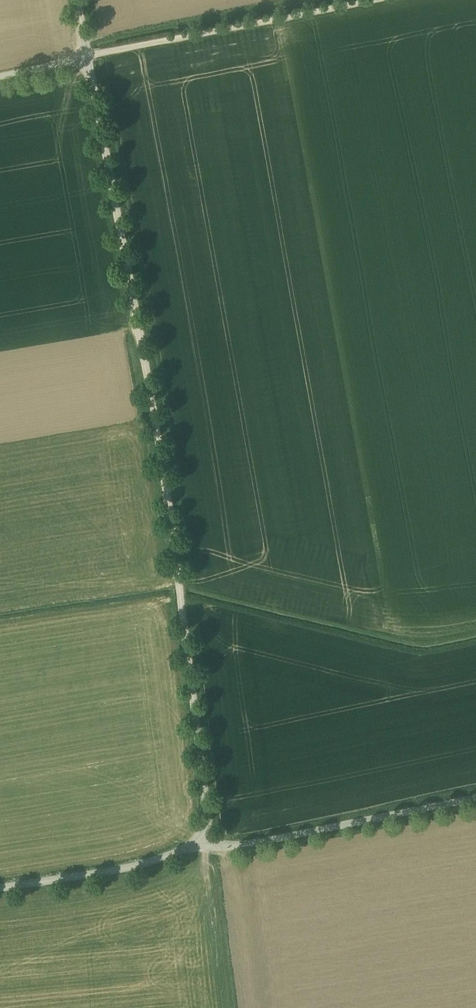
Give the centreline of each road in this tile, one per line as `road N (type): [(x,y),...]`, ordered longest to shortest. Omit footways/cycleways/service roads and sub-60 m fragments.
road 1 (unclassified): [(87,53),(174,539),(209,840)]
road 2 (unclassified): [(209,840),(262,840),(475,795)]
road 3 (unclassified): [(352,0),(87,53)]
road 4 (unclassified): [(0,885),(125,867),(209,840)]

